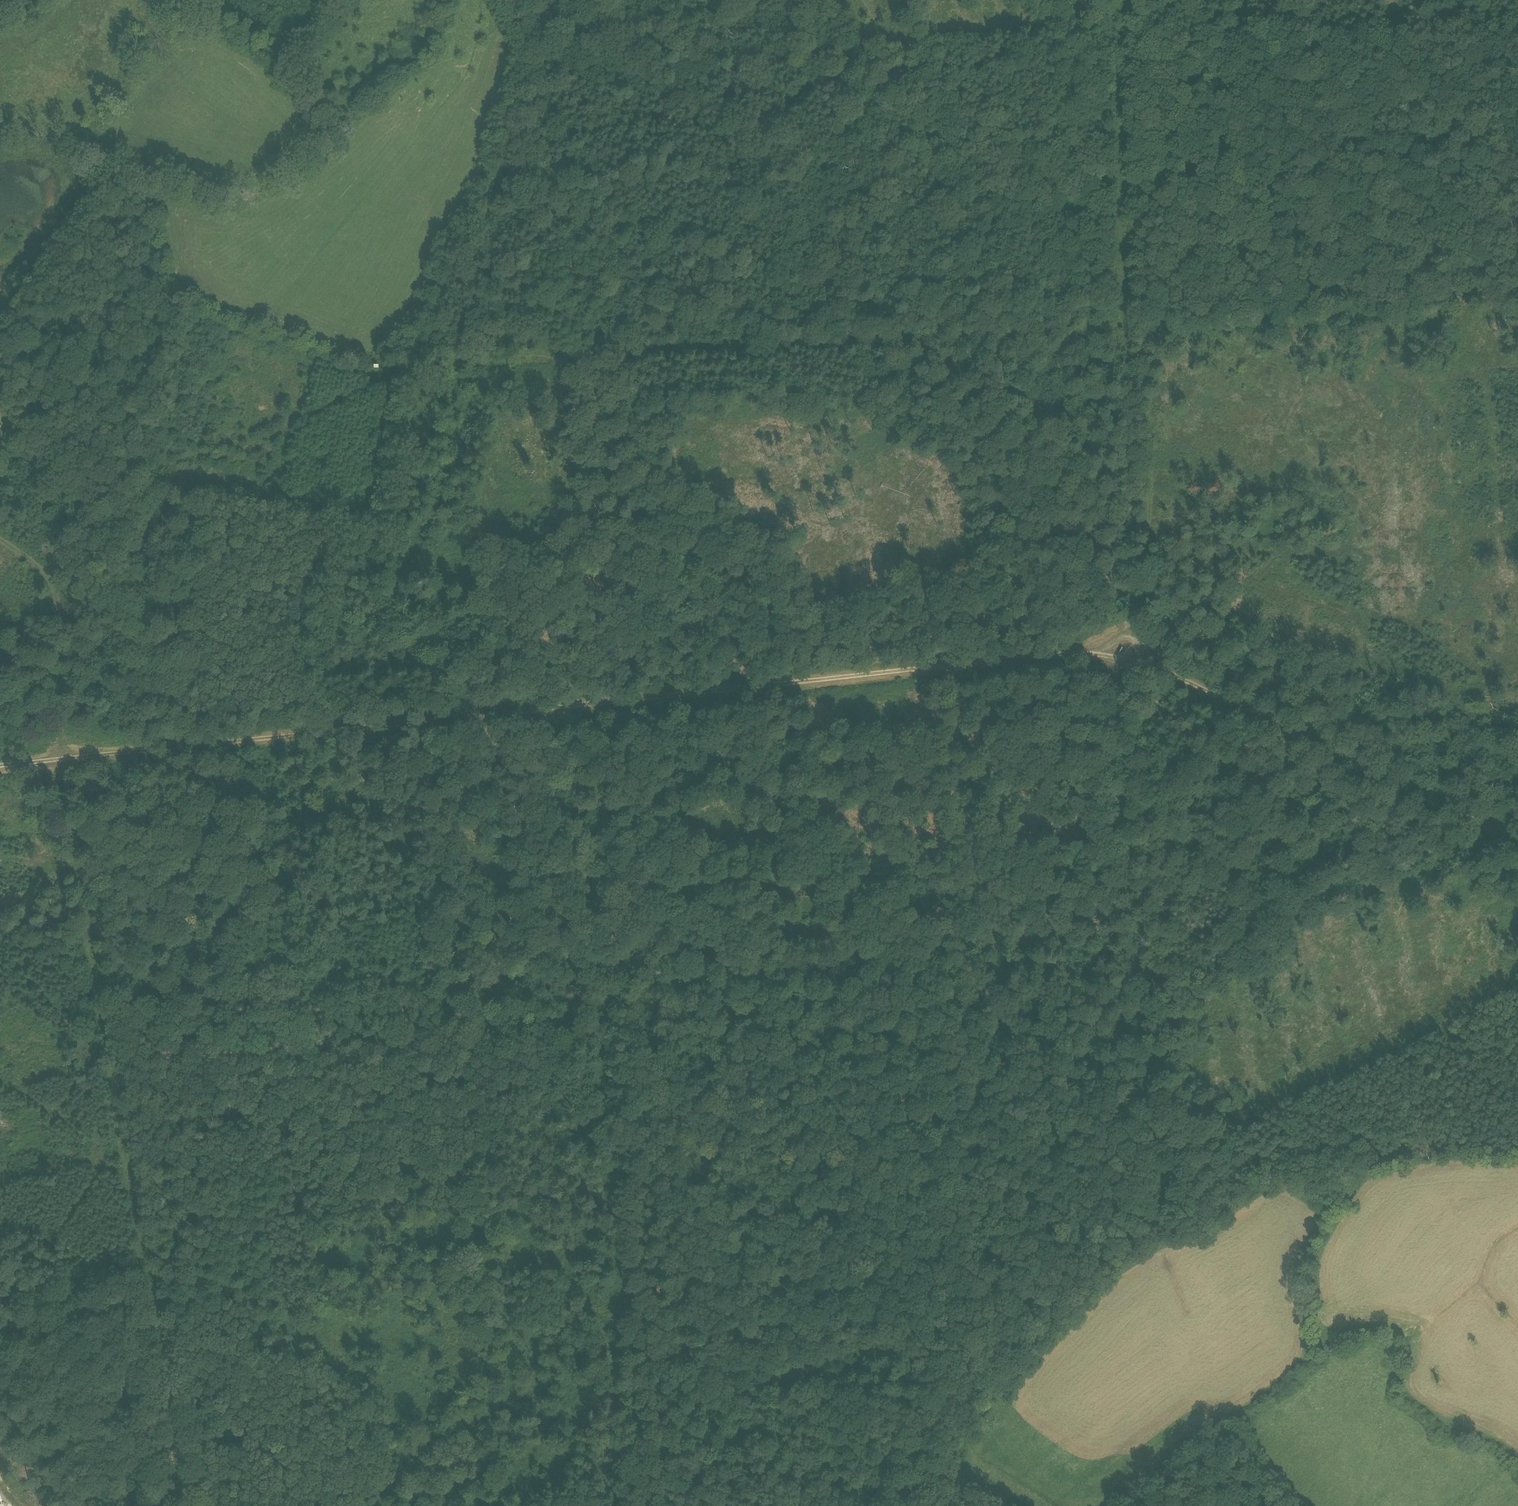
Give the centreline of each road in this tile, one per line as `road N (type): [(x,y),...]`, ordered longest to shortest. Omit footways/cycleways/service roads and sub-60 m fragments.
road 1 (track): [(1517,832),(1161,663),(1099,651),(0,764)]
road 2 (track): [(645,348),(1130,312),(1517,297)]
road 3 (track): [(643,1505),(571,705)]
road 4 (track): [(191,1505),(60,758)]
road 5 (track): [(1165,1180),(1132,657)]
road 6 (track): [(1130,312),(1132,657)]
road 7 (track): [(60,758),(96,608),(0,539)]

